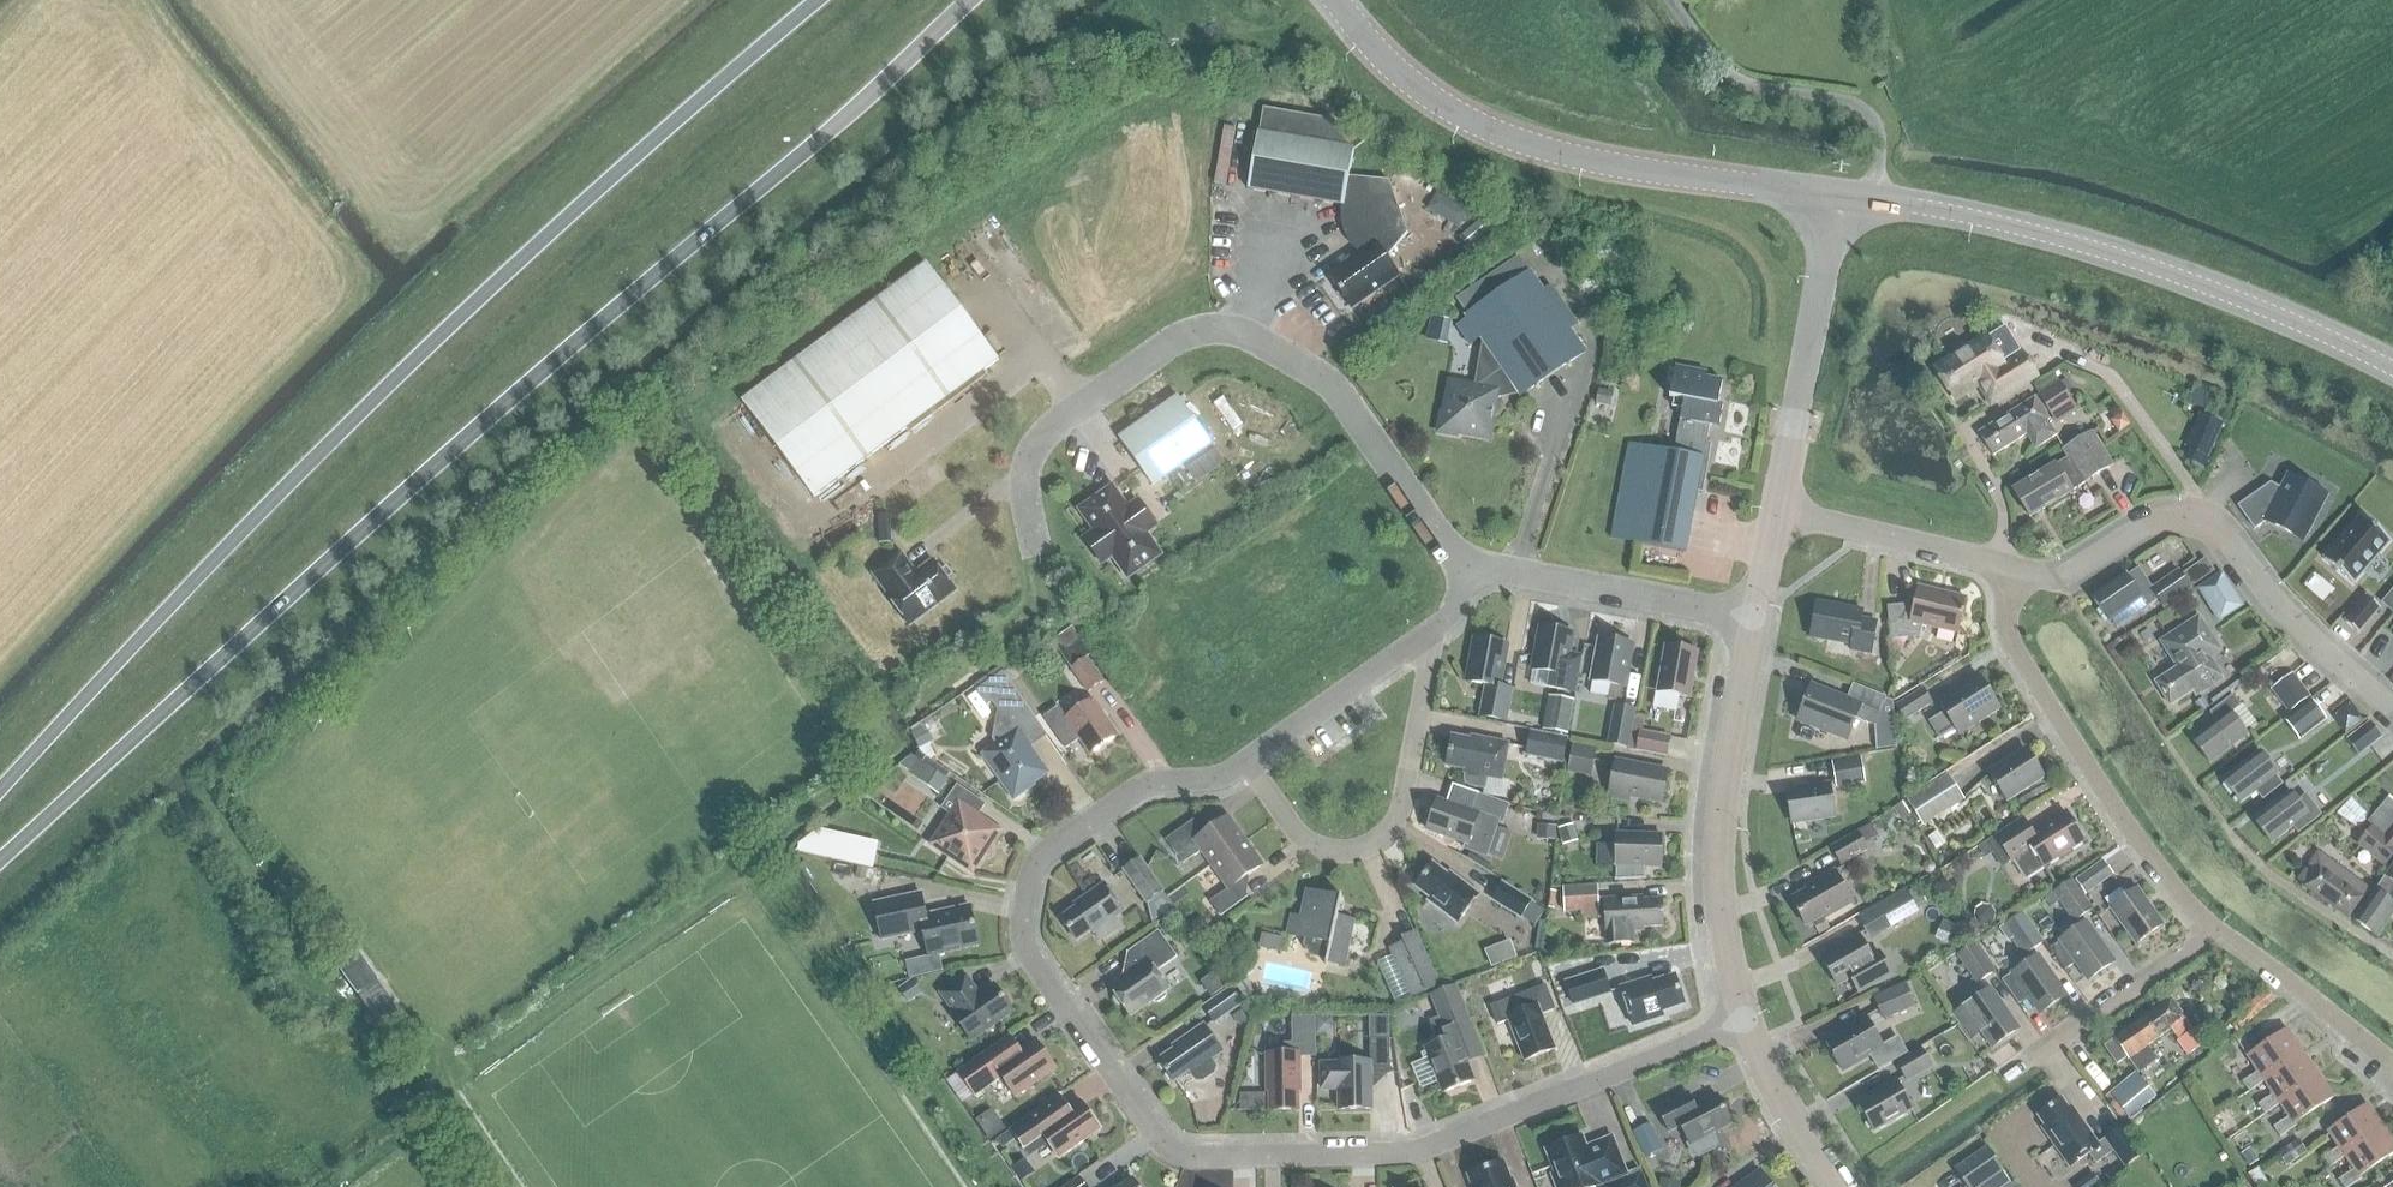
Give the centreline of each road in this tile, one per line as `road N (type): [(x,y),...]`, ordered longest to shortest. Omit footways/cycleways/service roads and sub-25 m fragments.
road 1 (residential): [(1745,1021),(1412,1152),(1208,1159),(1178,1154),(1156,1138),(1028,950),(1033,873),(1045,854),(1149,782),(1222,776),(1248,762),(1448,619),(1466,567)]
road 2 (primary): [(0,862),(604,316),(845,117),(971,0)]
road 3 (primary): [(816,0),(471,307),(269,504),(0,791)]
road 4 (residential): [(1466,567),(1337,391),(1255,336),(1224,329),(1181,336),(1049,429),(1028,467),(1037,556)]
road 5 (residential): [(2392,1065),(2168,885),(2017,661),(2006,611),(2011,570)]
road 6 (tertiary): [(1837,194),(2097,247),(2392,368)]
road 7 (tertiary): [(1837,194),(1622,166),(1515,140),(1455,111),(1391,59),(1337,0)]
road 8 (residential): [(2392,711),(2283,613),(2222,529),(2197,516),(2146,524),(2064,572),(2011,570)]
road 9 (residential): [(1745,1021),(1719,912),(1721,797),(1753,621)]
road 10 (residential): [(1775,511),(1837,194)]
road 11 (residential): [(1753,621),(1466,567)]
road 12 (residential): [(2011,570),(1775,511)]
road 13 (track): [(1037,556),(1030,557),(1034,590),(1025,615),(930,695)]
road 14 (residential): [(1839,1186),(1798,1127),(1745,1021)]

